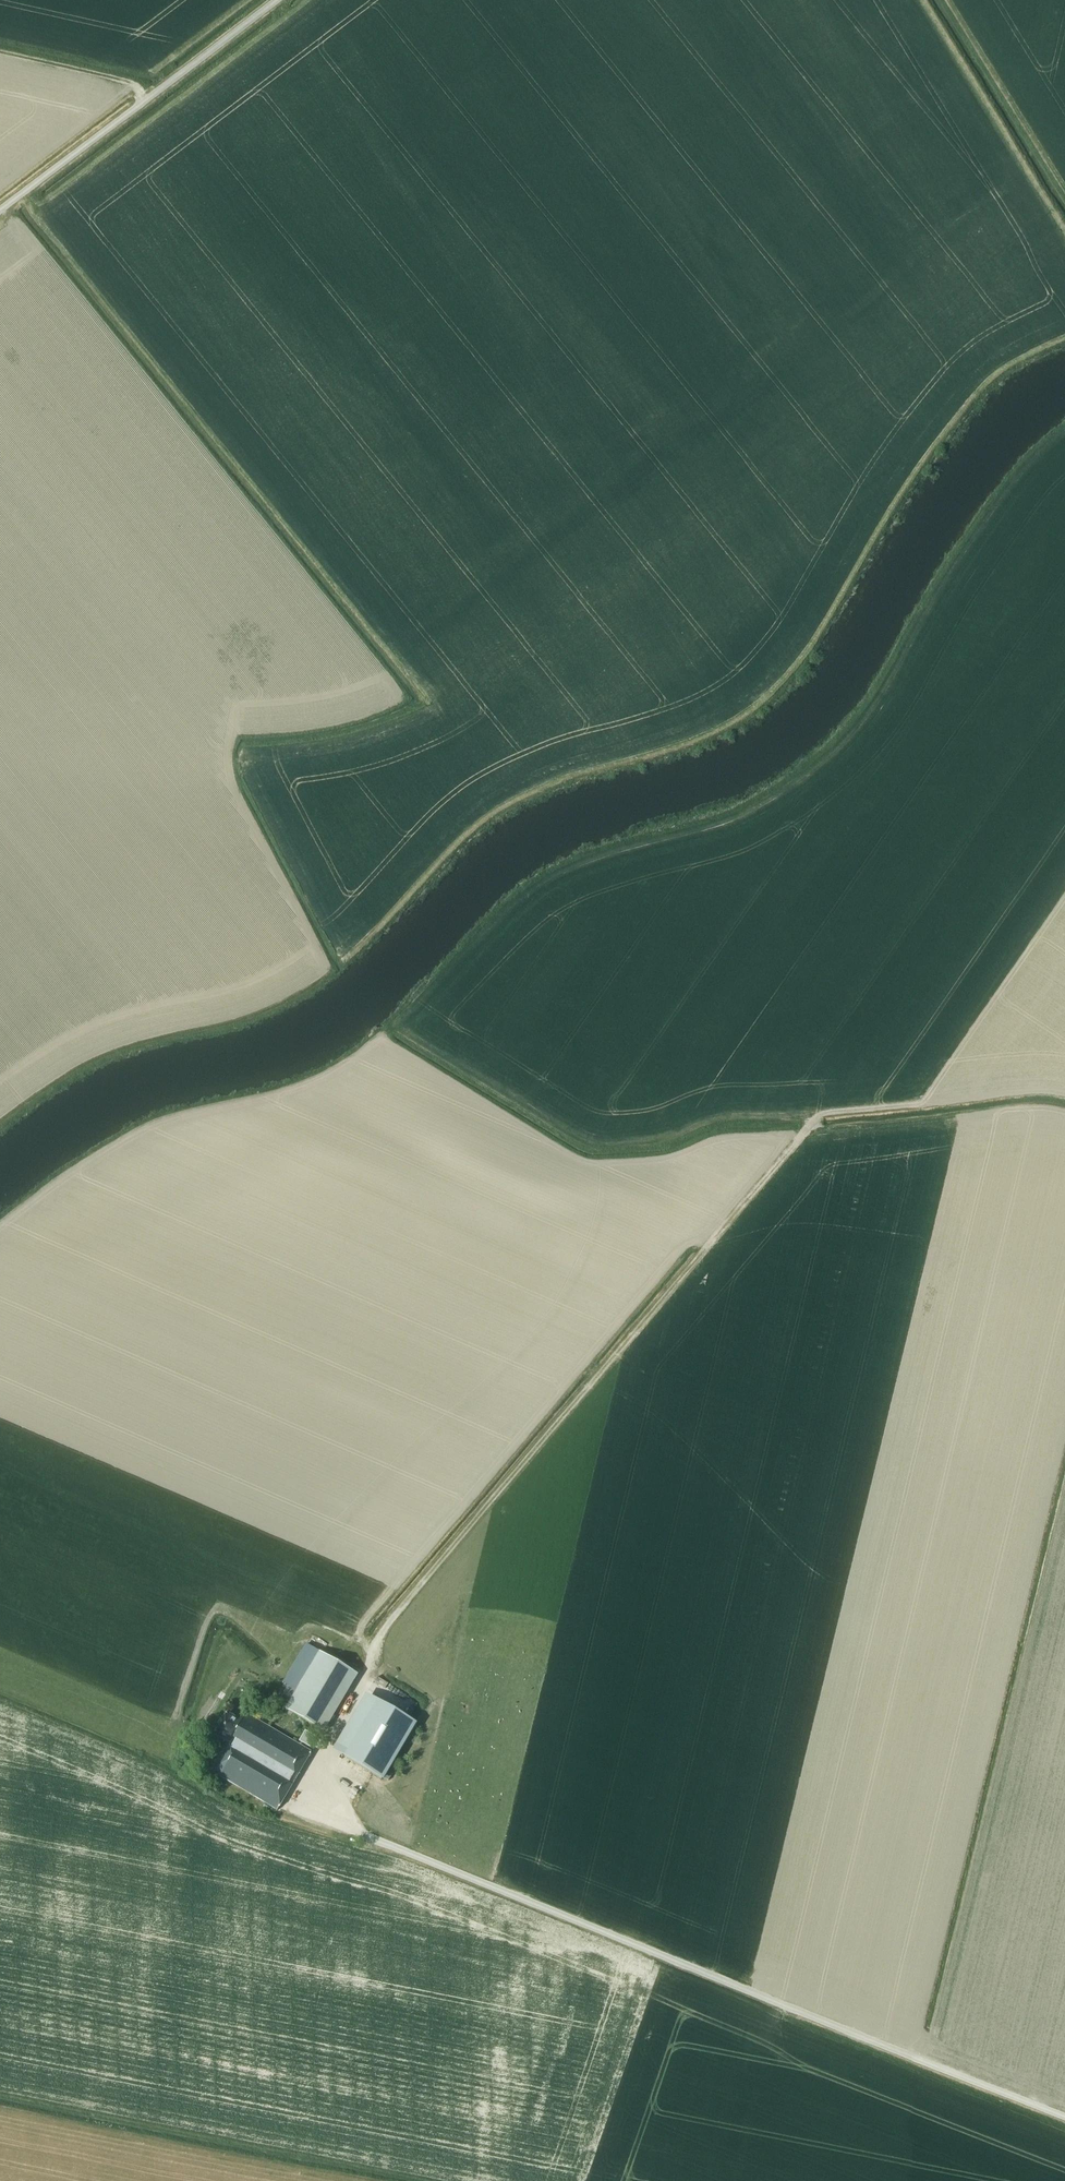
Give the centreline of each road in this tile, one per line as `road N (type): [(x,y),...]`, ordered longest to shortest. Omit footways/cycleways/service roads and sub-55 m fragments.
road 1 (unclassified): [(0,209),(276,0)]

